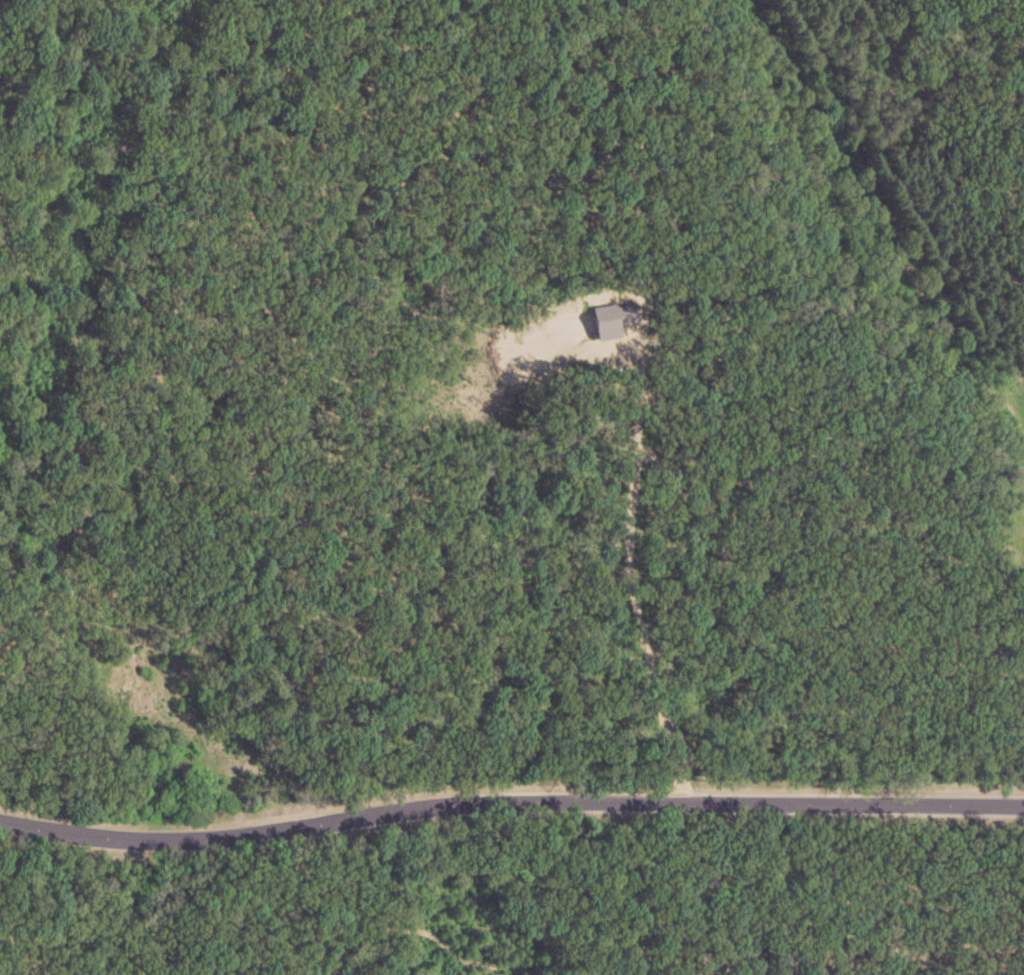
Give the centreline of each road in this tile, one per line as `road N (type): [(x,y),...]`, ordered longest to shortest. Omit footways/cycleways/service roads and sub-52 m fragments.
road 1 (residential): [(0,821),(142,839),(216,838),(496,802),(1023,804)]

